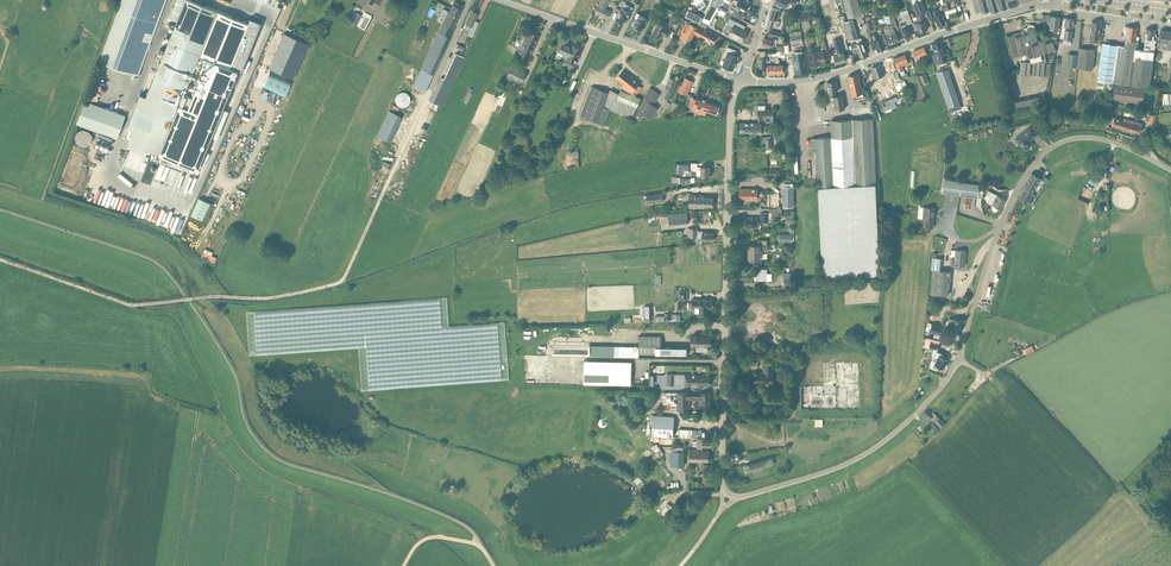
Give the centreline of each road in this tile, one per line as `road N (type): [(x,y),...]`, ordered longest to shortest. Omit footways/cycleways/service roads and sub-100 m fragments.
road 1 (unclassified): [(722,492),(727,188),(738,80)]
road 2 (unclassified): [(958,360),(1005,215),(1045,152),(1091,137),(1170,171)]
road 3 (unclassified): [(743,82),(811,80),(1035,5),(1059,8)]
road 4 (unclassified): [(738,498),(866,455),(941,389),(958,360)]
road 5 (unclassified): [(738,80),(500,0)]

